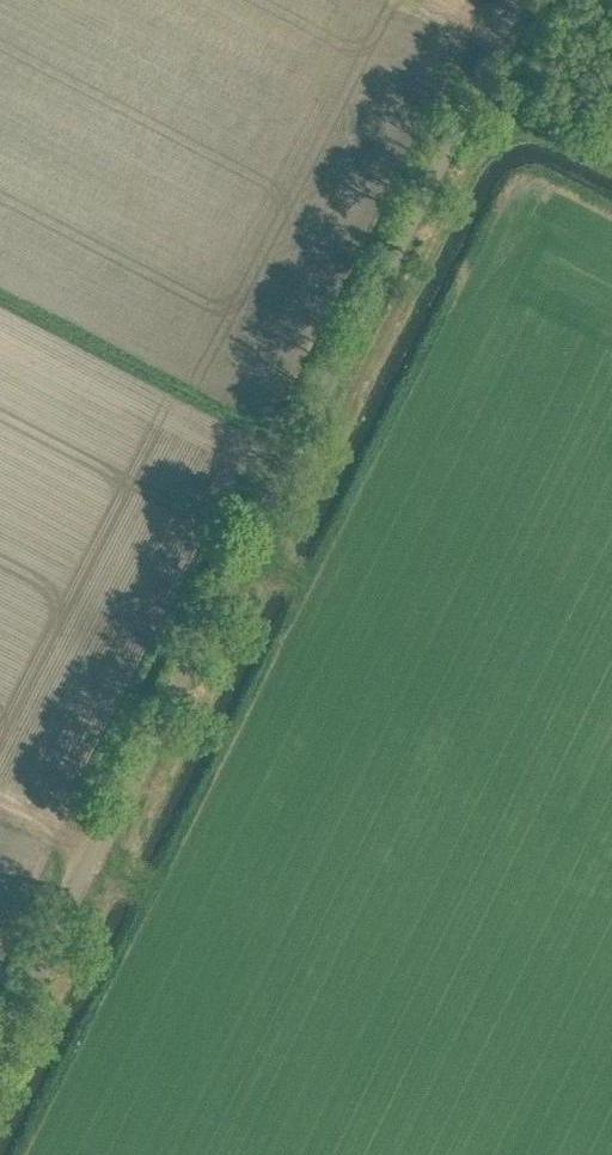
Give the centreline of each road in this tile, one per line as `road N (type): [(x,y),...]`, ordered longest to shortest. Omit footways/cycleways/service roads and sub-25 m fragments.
road 1 (unclassified): [(0,1037),(523,0)]

